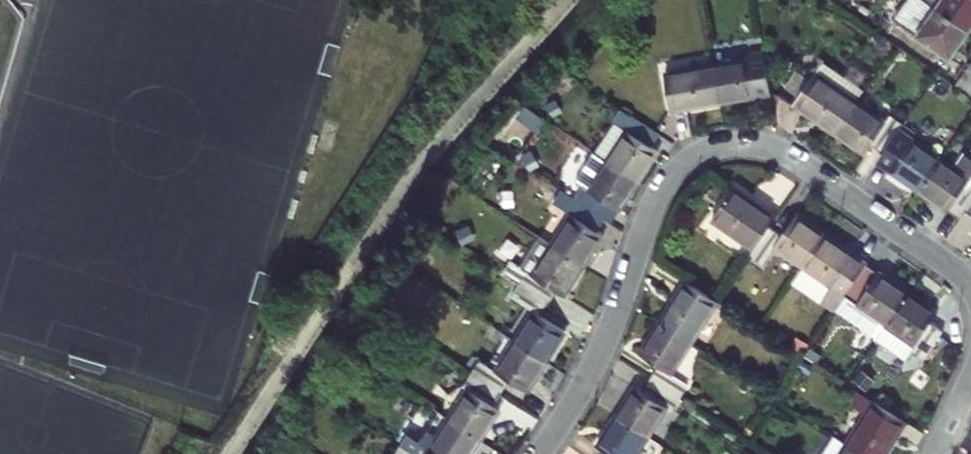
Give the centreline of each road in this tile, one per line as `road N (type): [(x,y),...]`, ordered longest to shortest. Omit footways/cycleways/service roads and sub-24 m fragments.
road 1 (residential): [(539,453),(600,352),(657,195),(672,174),(718,147),(784,150),(970,287)]

